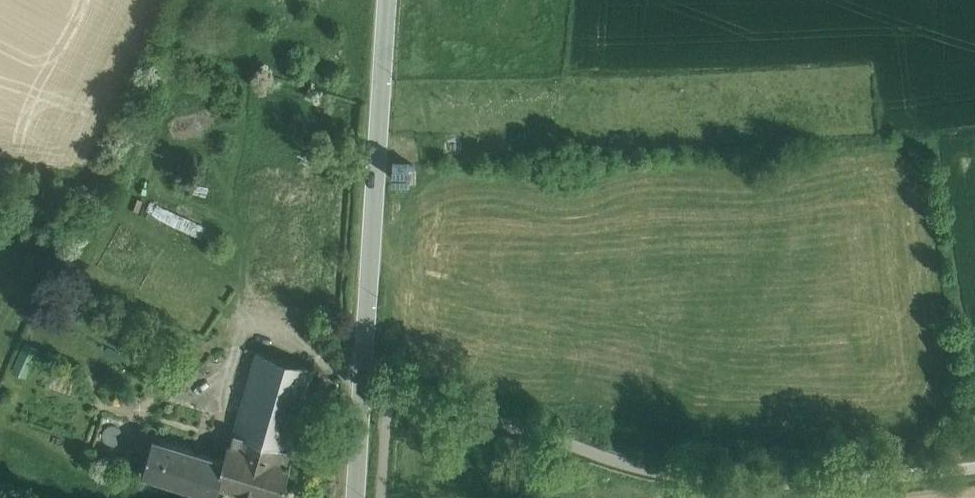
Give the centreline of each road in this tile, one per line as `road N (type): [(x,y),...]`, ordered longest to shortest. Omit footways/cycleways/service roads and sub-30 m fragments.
road 1 (tertiary): [(353,497),(388,0)]

